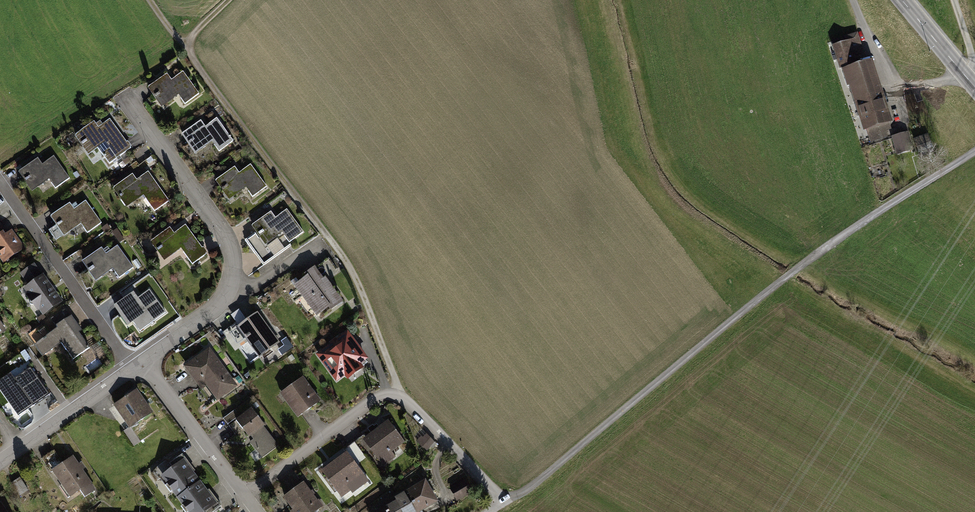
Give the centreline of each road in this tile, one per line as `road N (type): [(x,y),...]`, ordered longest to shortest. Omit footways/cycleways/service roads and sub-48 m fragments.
road 1 (track): [(974,152),(868,216),(485,511)]
road 2 (track): [(400,393),(339,252),(151,0)]
road 3 (residential): [(144,360),(221,305),(238,275),(232,237),(128,95)]
road 4 (residential): [(243,494),(389,392),(411,402),(506,499)]
road 5 (residential): [(134,366),(0,180)]
road 6 (residential): [(243,494),(144,360)]
road 7 (residential): [(23,445),(134,366)]

